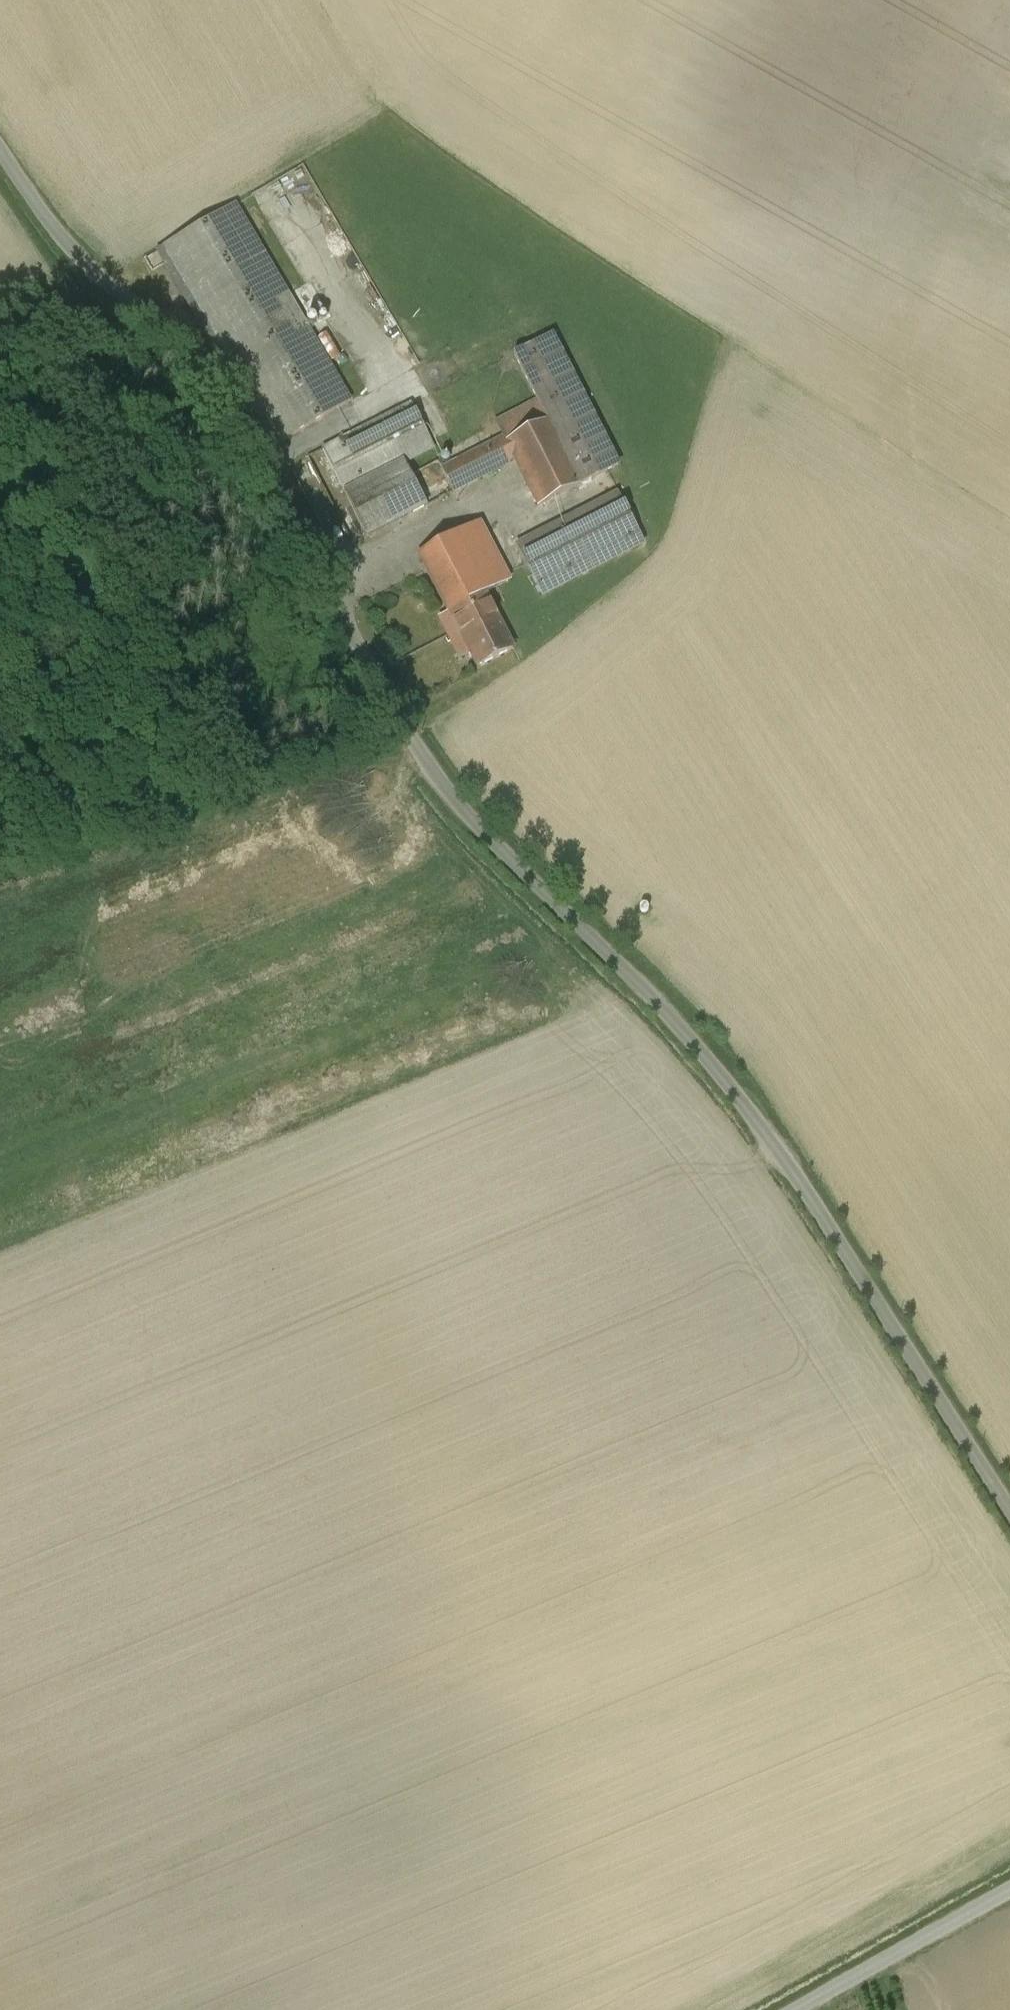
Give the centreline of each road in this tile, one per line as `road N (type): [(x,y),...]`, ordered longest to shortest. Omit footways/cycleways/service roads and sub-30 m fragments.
road 1 (unclassified): [(0,157),(98,287),(162,322),(218,393),(425,782),(462,826),(716,1064),(827,1217),(1009,1509)]
road 2 (unclassified): [(783,2009),(1009,1885)]

